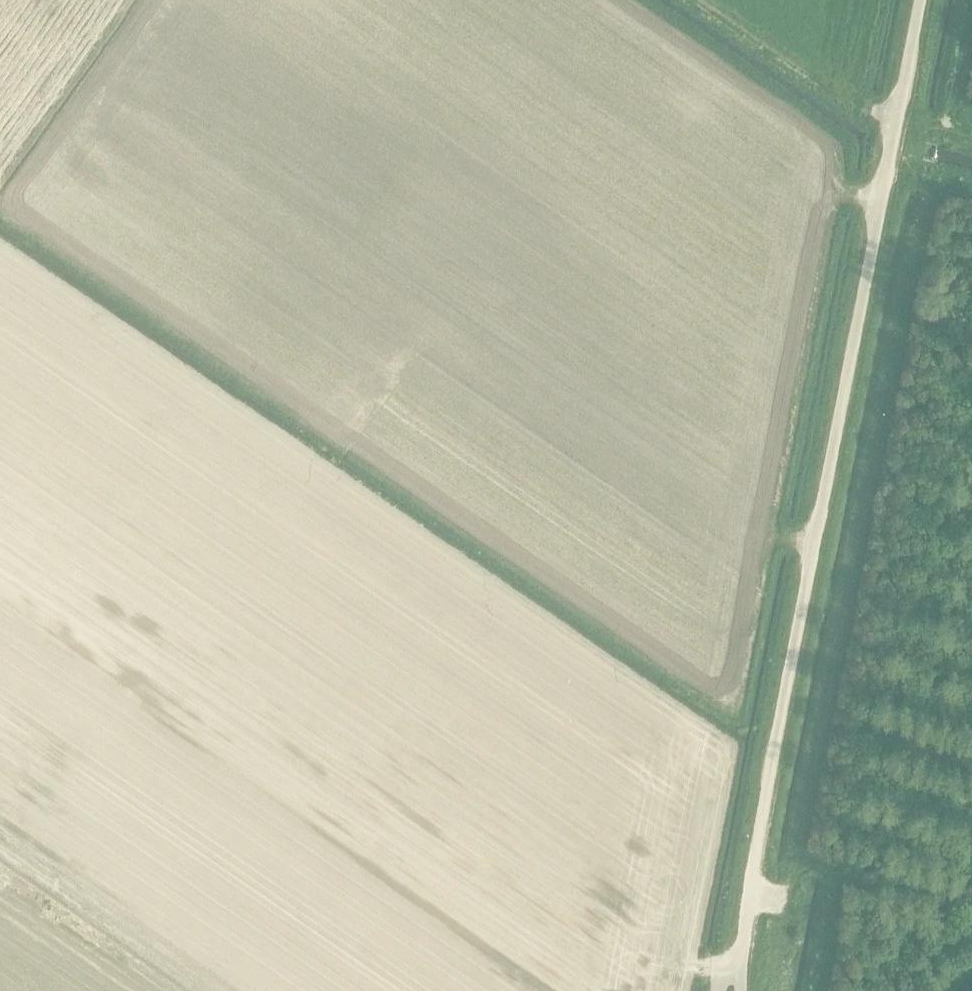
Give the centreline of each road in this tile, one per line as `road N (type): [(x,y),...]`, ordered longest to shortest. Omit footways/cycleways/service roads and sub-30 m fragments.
road 1 (unclassified): [(743,968),(753,875),(917,0)]

